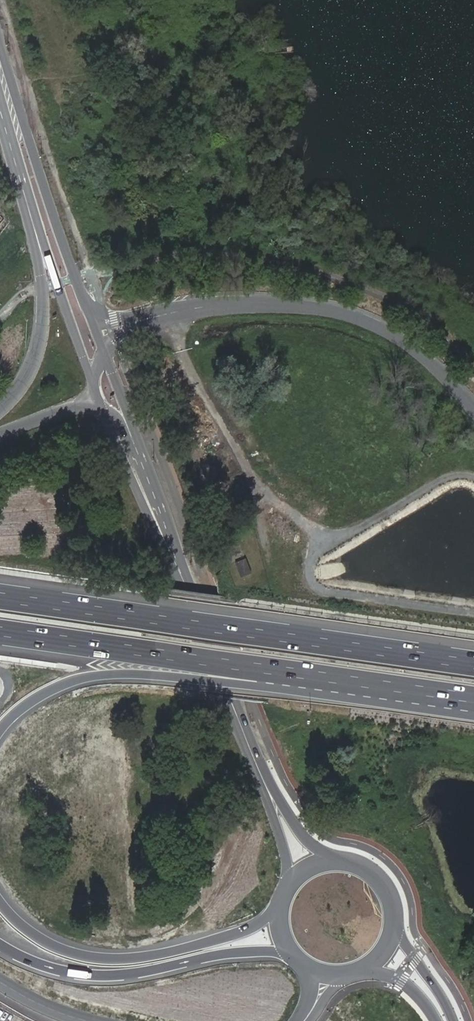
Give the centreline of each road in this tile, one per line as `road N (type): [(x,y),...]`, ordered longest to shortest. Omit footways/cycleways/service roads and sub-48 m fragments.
road 1 (tertiary): [(104,412),(227,700),(290,884)]
road 2 (motorway): [(473,664),(0,597)]
road 3 (tertiary): [(335,860),(303,836),(277,796),(159,498)]
road 4 (motorway): [(473,411),(411,347),(345,315),(260,303),(167,314)]
road 5 (motorway): [(0,730),(40,696),(81,678),(136,673),(257,686),(296,673)]
road 6 (motorway): [(280,909),(217,940),(123,960),(59,949),(0,904)]
road 7 (motorway): [(0,631),(296,673)]
road 8 (motorway): [(0,946),(70,974),(103,975),(291,952)]
road 9 (motorway): [(12,146),(41,275),(43,322),(25,382),(0,410)]
road 10 (unclassified): [(87,304),(0,40)]
road 11 (unclassified): [(12,146),(95,388)]
road 12 (motorway): [(296,673),(473,699)]
road 13 (unclassified): [(159,498),(105,352)]

